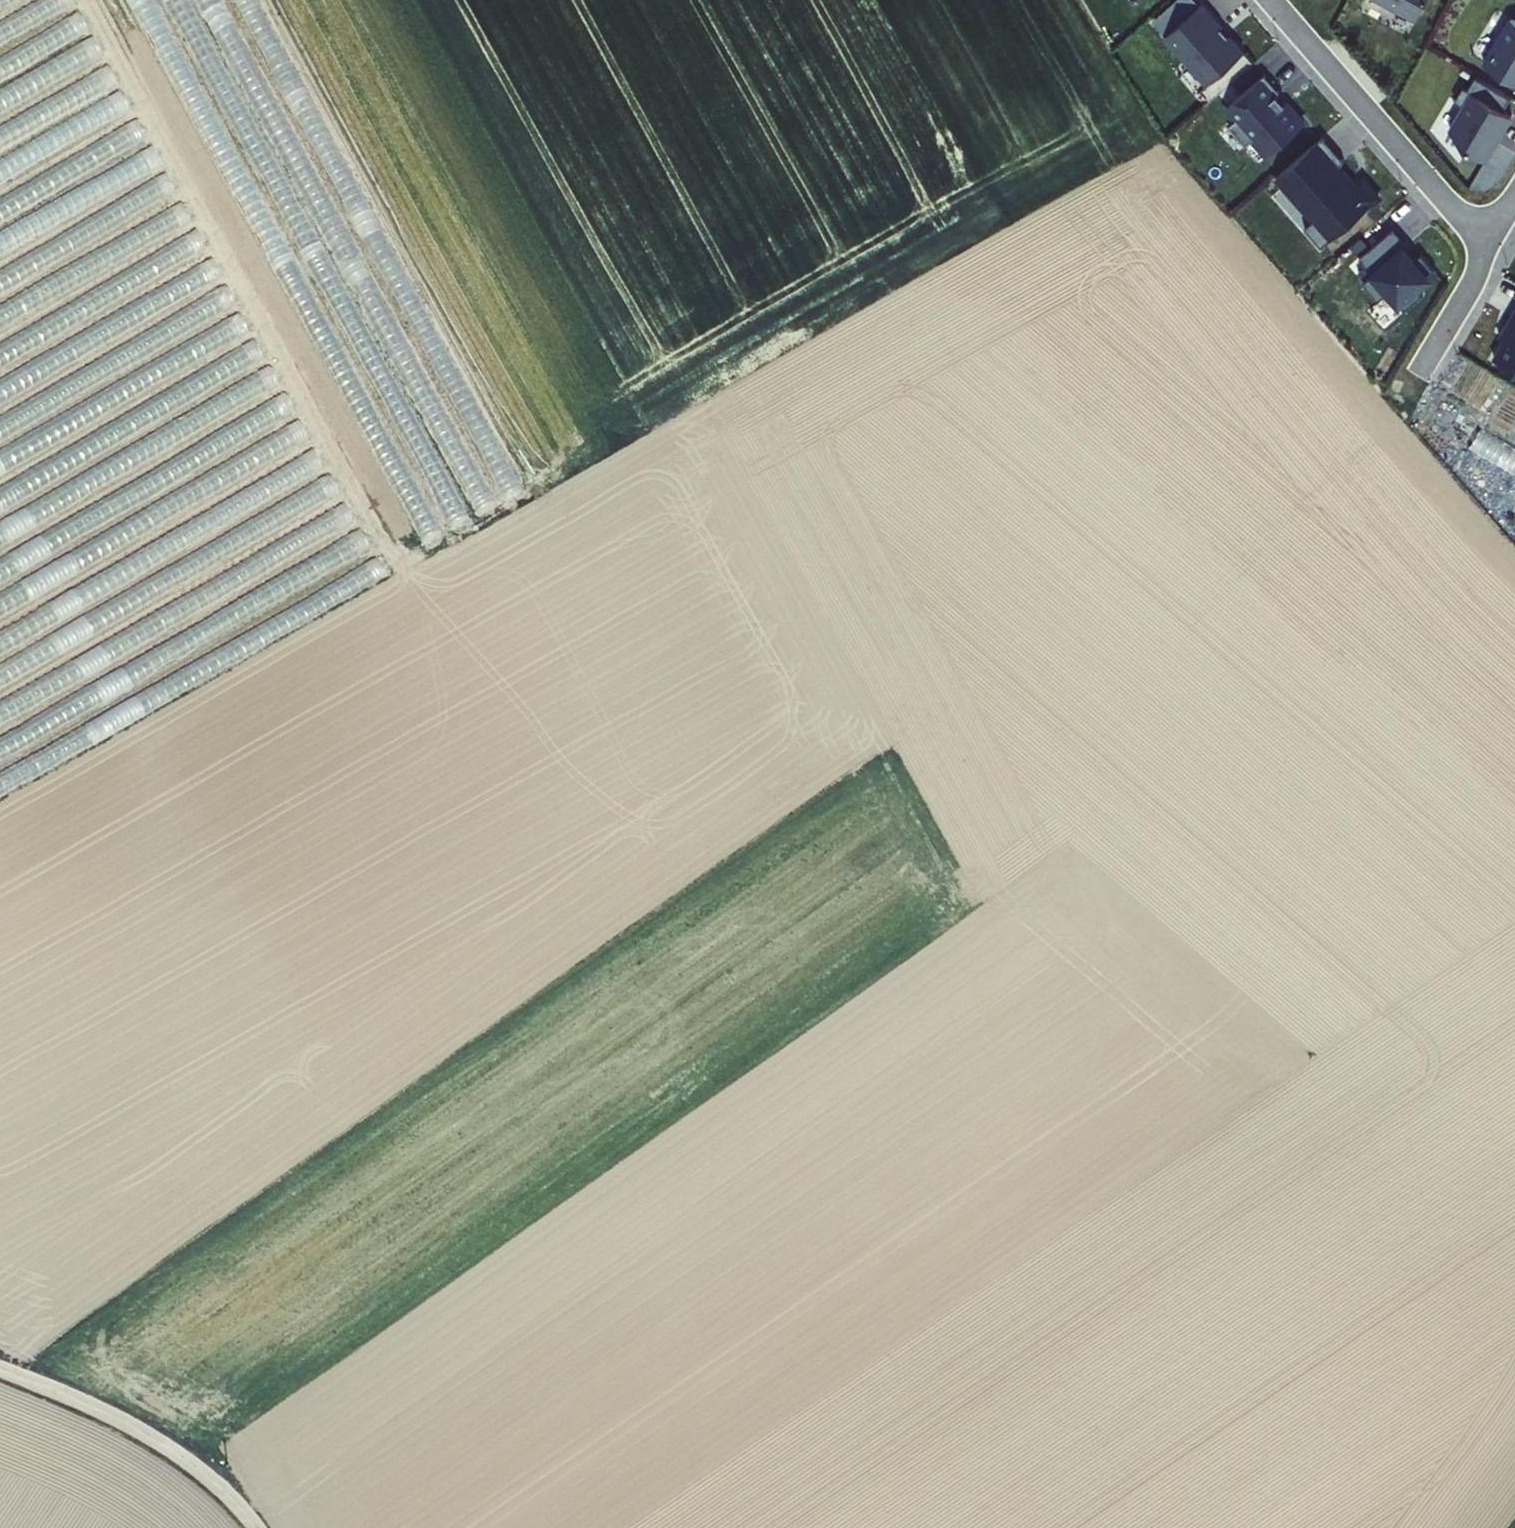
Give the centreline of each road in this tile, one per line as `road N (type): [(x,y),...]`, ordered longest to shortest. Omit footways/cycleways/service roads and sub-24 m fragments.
road 1 (residential): [(1273,0),(1449,203),(1496,231)]
road 2 (unclassified): [(0,1368),(163,1443),(255,1527)]
road 3 (residential): [(1420,373),(1496,231)]

